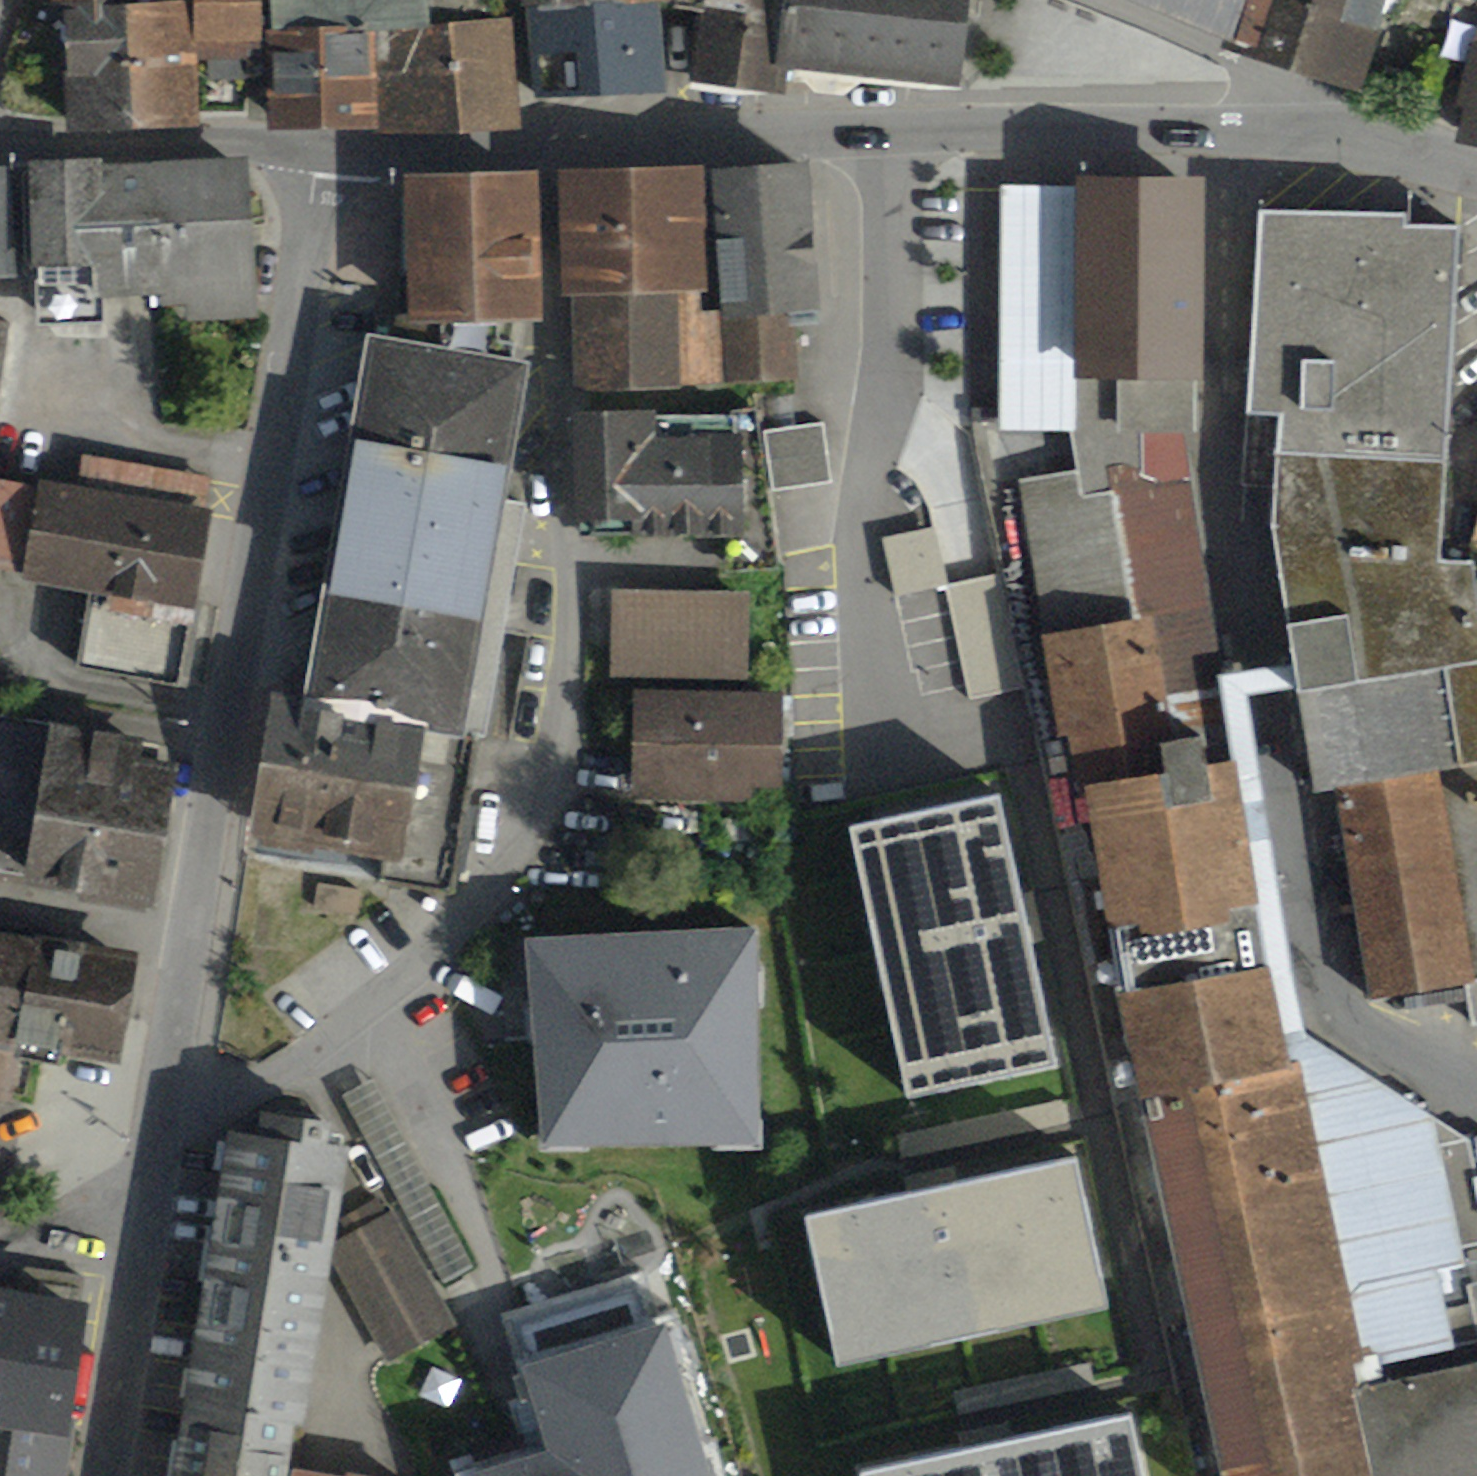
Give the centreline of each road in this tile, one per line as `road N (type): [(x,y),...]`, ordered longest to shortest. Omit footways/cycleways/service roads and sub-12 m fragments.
road 1 (residential): [(550,149),(557,329),(551,625),(521,836),(480,909),(377,1001),(245,1096),(211,1102),(164,1097)]
road 2 (residential): [(324,153),(164,1097)]
road 3 (tertiary): [(550,149),(1204,121),(1293,125)]
road 4 (tertiary): [(0,142),(324,153)]
road 5 (residential): [(1293,125),(1284,82),(1096,0)]
road 6 (residential): [(141,1232),(105,1475)]
road 7 (tertiary): [(324,153),(550,149)]
road 8 (tertiary): [(1293,125),(1418,146),(1476,166)]
road 9 (residential): [(141,1232),(94,1226),(0,1259)]
road 10 (residential): [(164,1097),(141,1232)]

